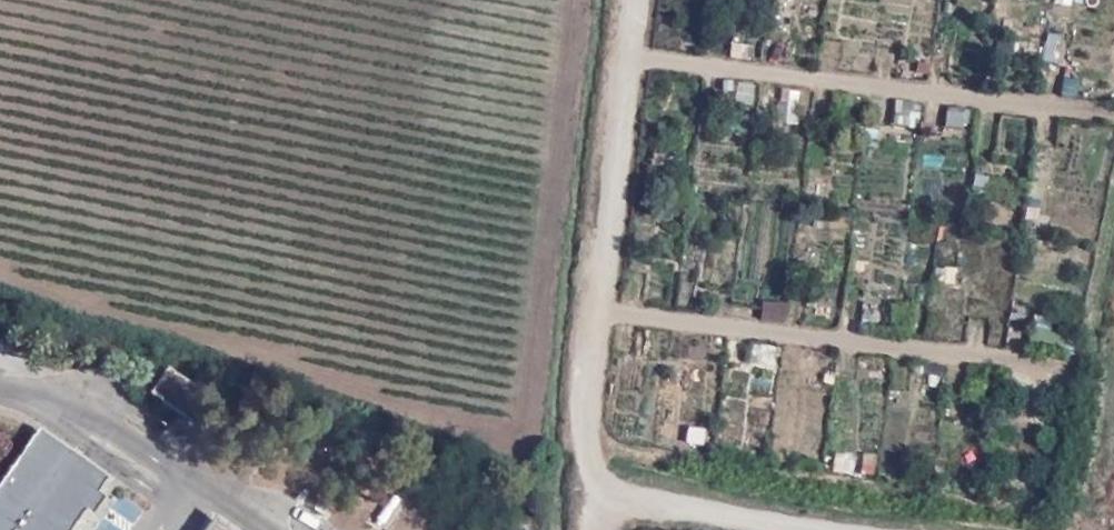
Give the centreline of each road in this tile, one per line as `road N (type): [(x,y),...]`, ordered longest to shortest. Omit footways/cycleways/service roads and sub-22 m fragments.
road 1 (residential): [(637,0),(590,459),(619,499)]
road 2 (residential): [(841,529),(619,499)]

